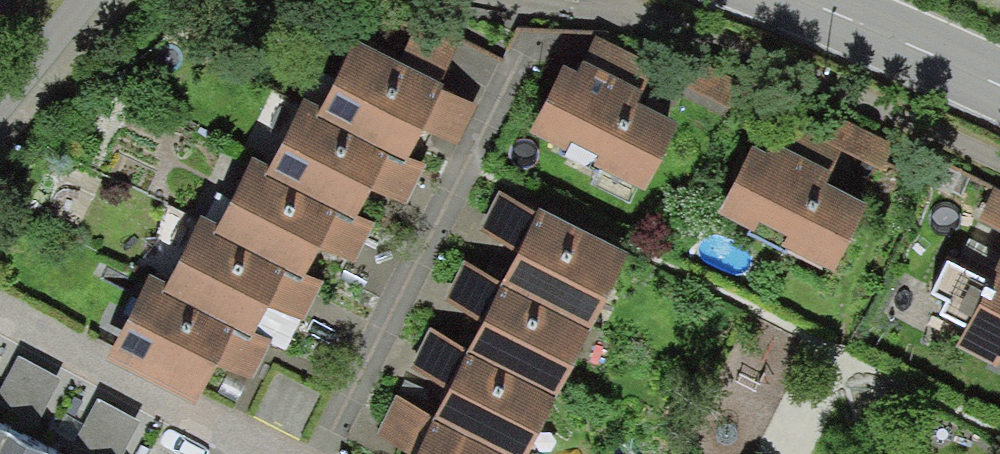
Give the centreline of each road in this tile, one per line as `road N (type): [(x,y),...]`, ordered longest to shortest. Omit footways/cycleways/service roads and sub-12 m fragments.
road 1 (residential): [(251,453),(236,431),(0,302)]
road 2 (secondary): [(805,0),(999,84)]

